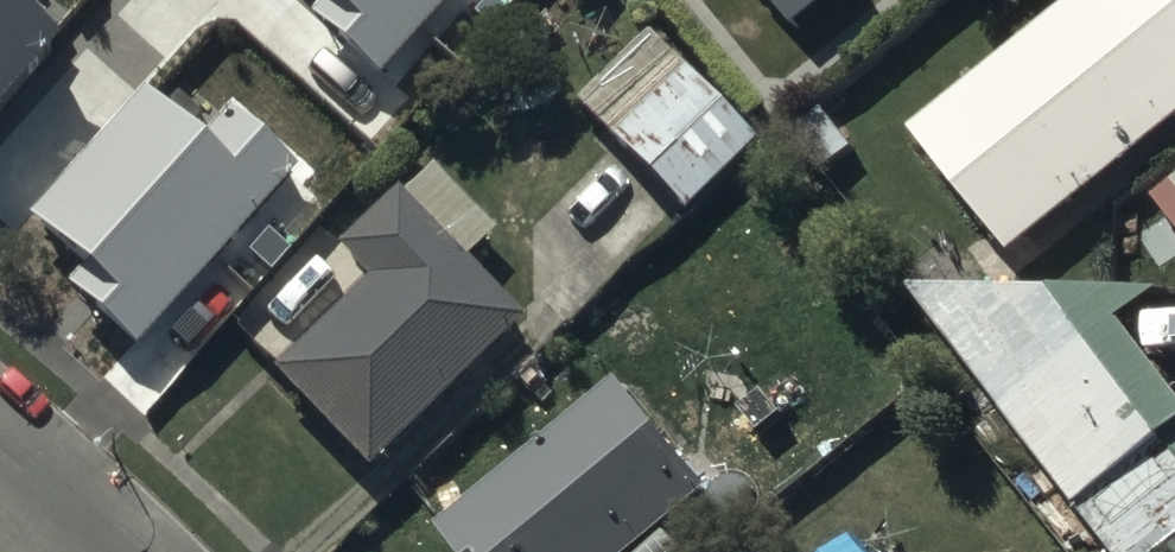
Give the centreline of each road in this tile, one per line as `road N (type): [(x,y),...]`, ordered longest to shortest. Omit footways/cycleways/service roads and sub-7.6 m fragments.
road 1 (residential): [(133,551),(0,423)]

